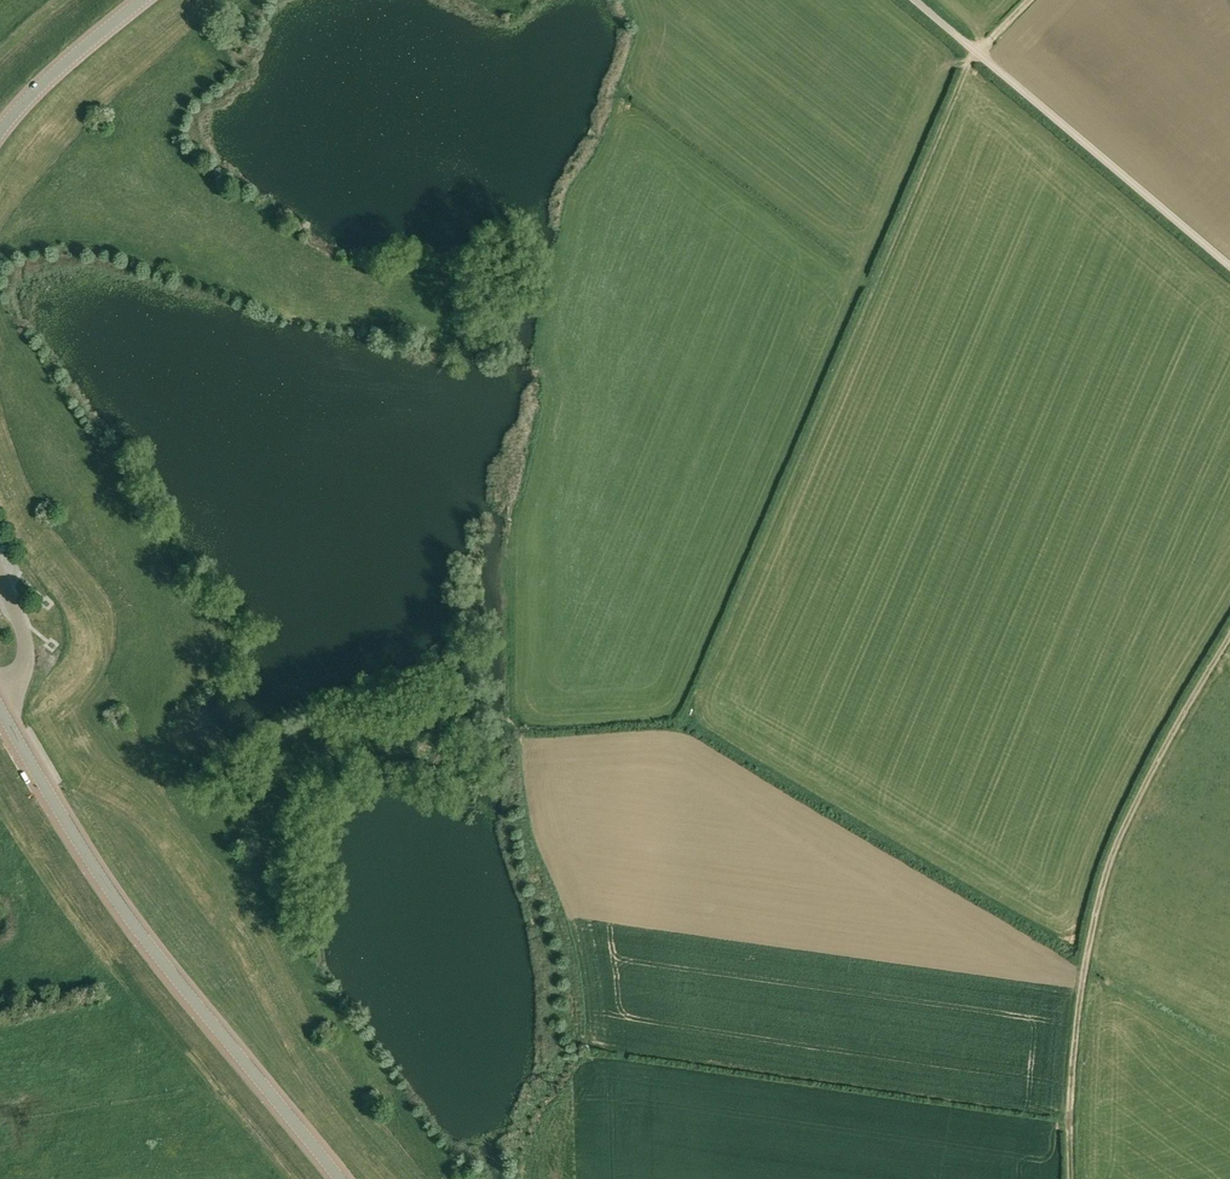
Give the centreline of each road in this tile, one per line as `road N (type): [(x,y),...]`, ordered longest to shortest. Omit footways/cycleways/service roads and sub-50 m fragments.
road 1 (secondary): [(346,1178),(142,930),(66,817),(0,694)]
road 2 (track): [(1229,634),(1138,792),(1102,883),(1070,1075),(1072,1178)]
road 3 (secondary): [(0,130),(50,75),(142,0)]

